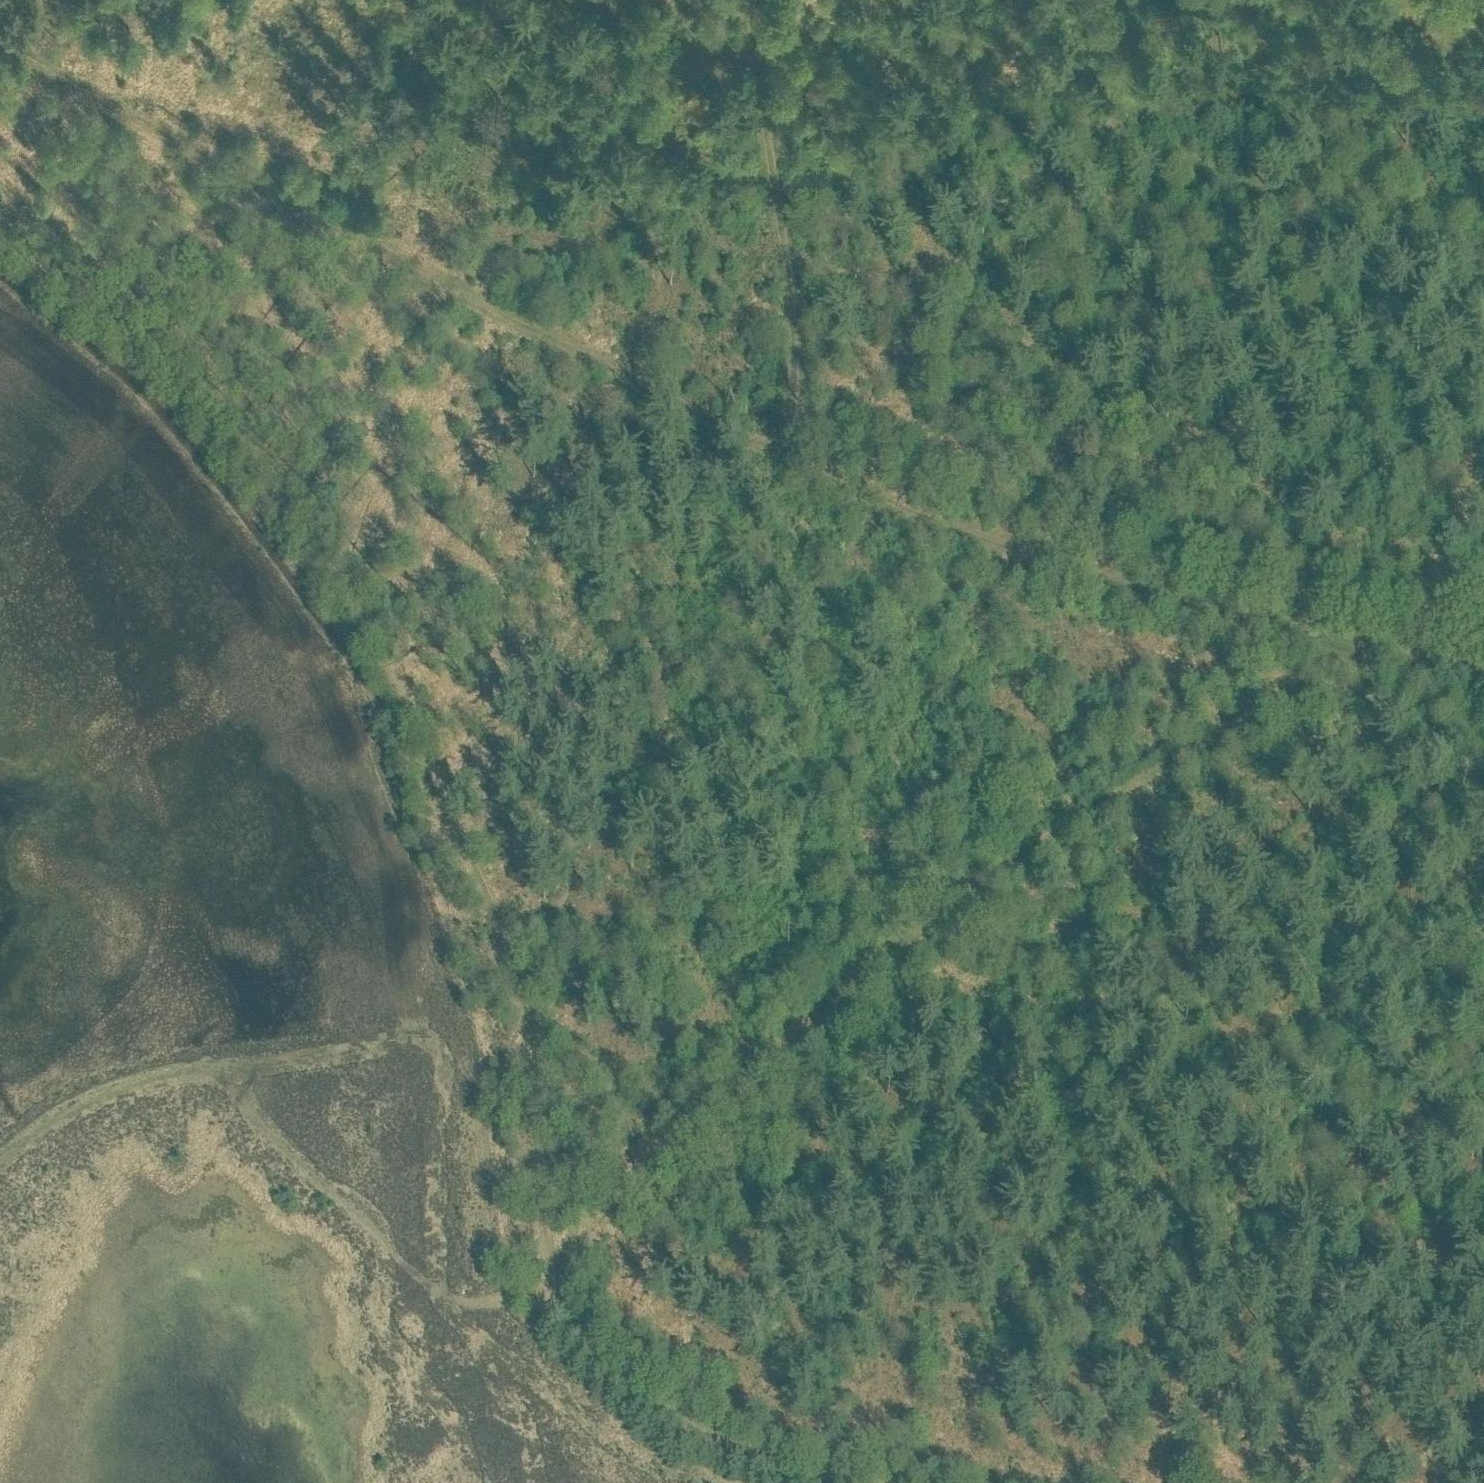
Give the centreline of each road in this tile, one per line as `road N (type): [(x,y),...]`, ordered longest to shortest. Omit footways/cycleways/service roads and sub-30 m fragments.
road 1 (track): [(0,267),(148,387),(358,661),(452,813),(495,905),(518,1007),(556,1290),(597,1374),(650,1417),(714,1448),(837,1482)]
road 2 (track): [(537,1275),(762,1048),(898,924),(1273,693),(1348,636)]
road 3 (track): [(0,22),(255,175),(798,449)]
road 4 (track): [(1483,667),(1178,596),(1002,538),(798,449)]
road 5 (track): [(763,0),(808,307),(798,449)]

